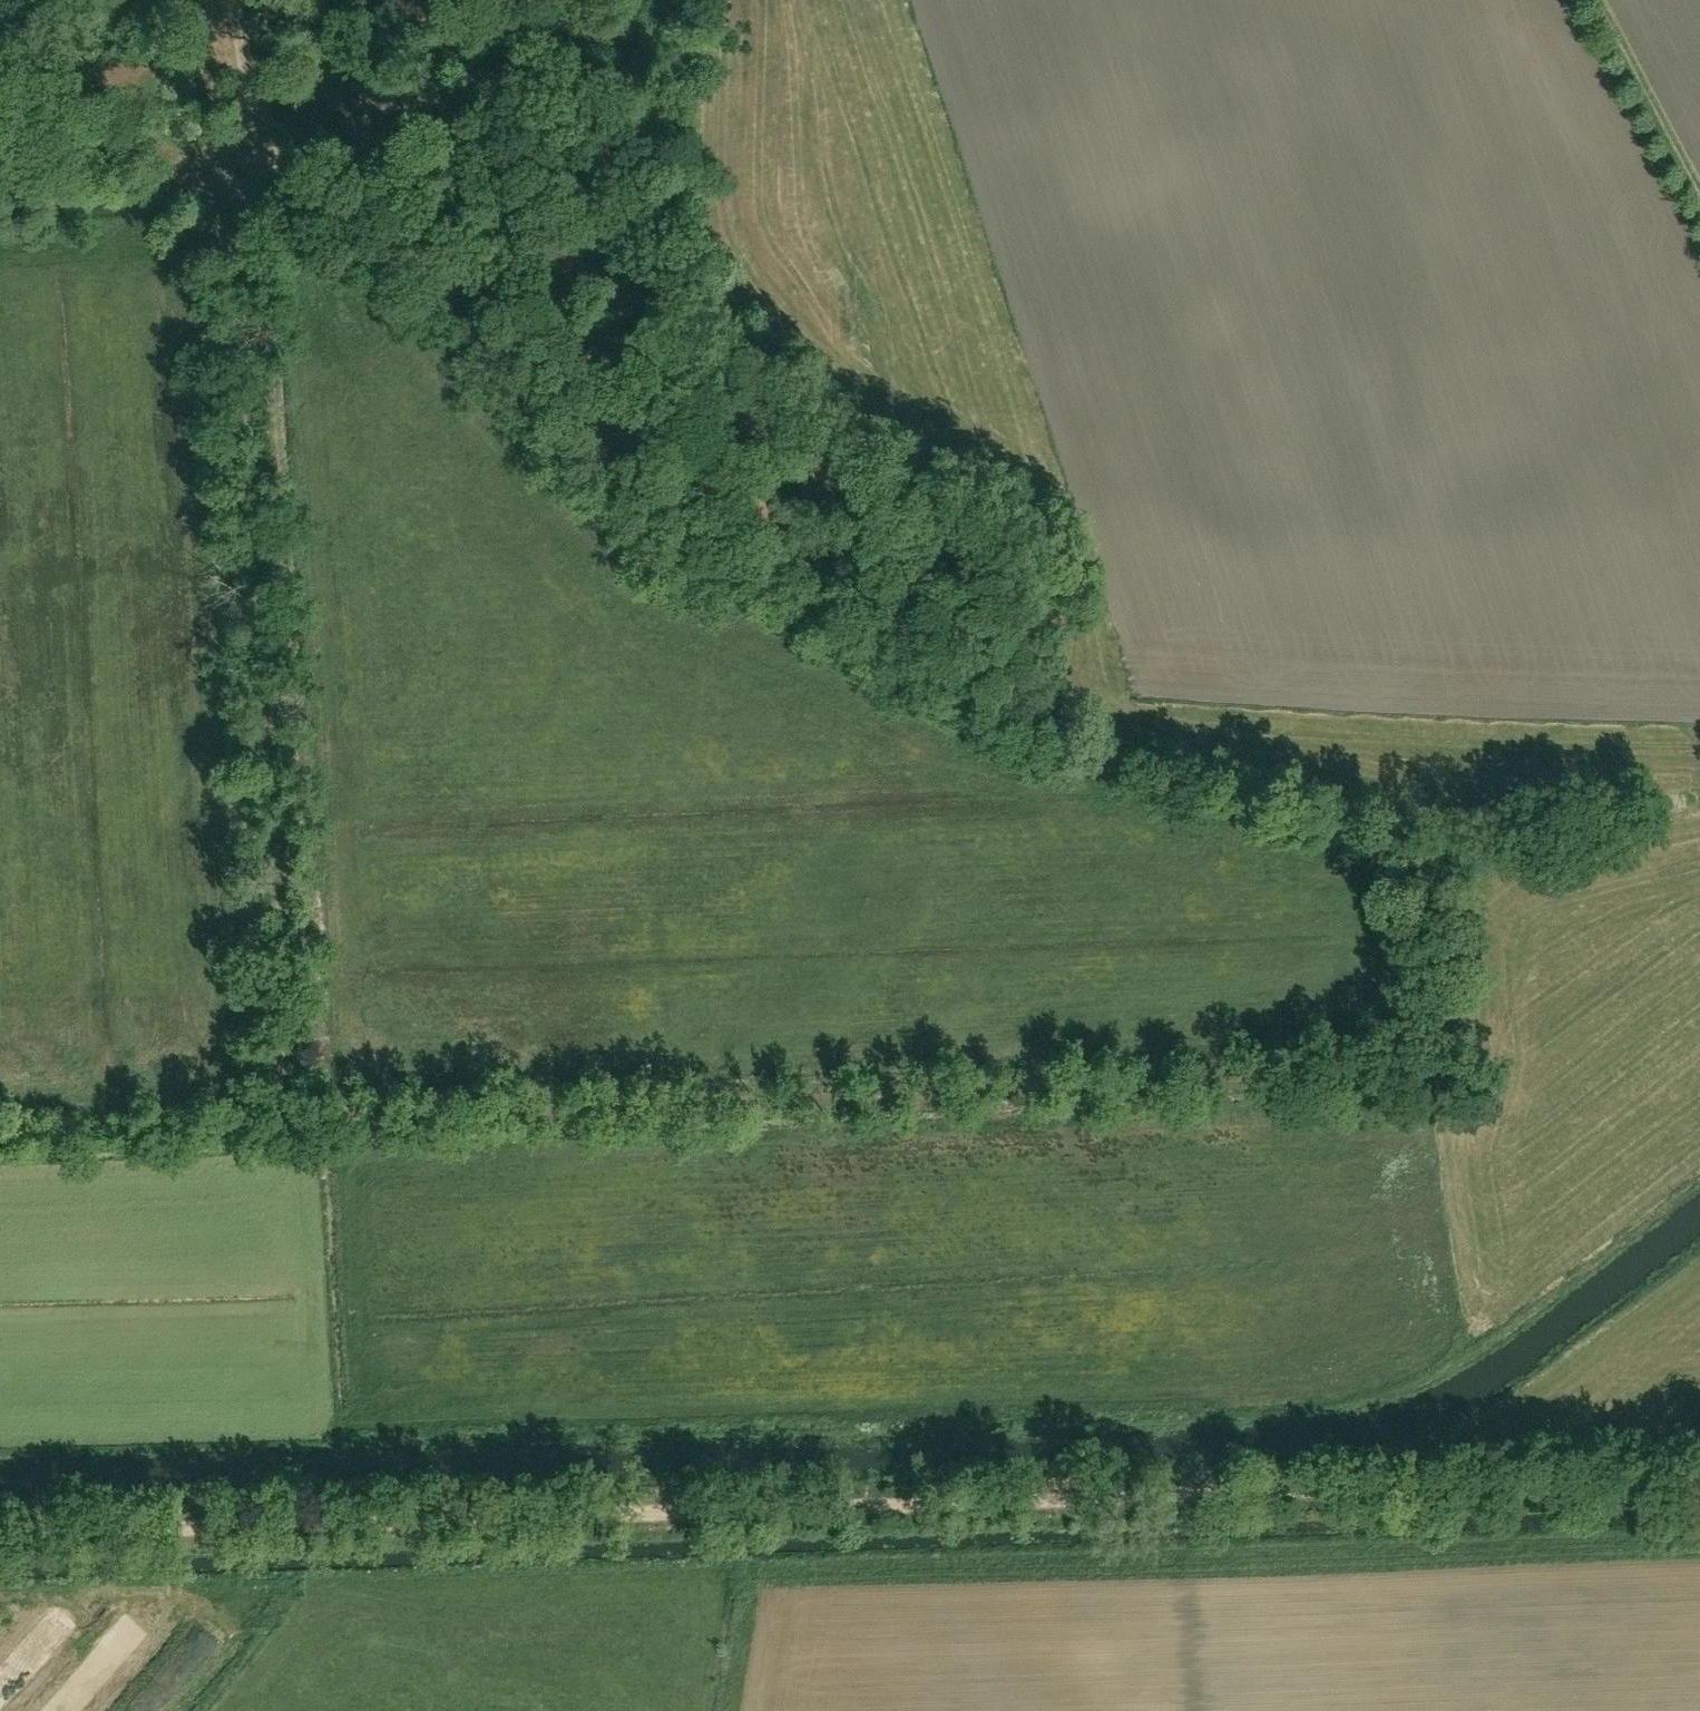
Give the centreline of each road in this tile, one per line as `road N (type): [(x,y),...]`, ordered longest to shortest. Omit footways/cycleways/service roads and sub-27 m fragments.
road 1 (track): [(0,1539),(1699,1484)]
road 2 (track): [(230,153),(246,127),(232,0)]

